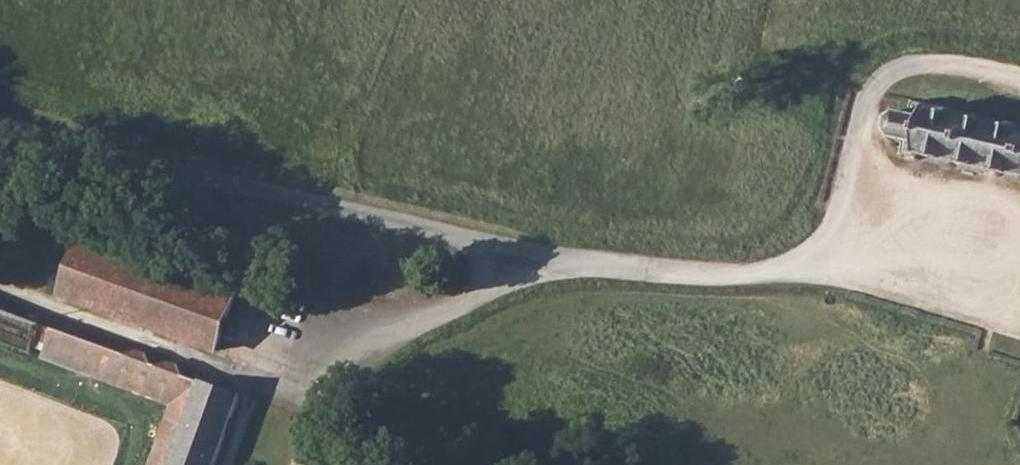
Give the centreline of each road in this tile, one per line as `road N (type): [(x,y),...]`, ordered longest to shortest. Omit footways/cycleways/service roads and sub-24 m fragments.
road 1 (unclassified): [(883,76),(860,118),(831,226),(796,266),(720,279),(518,261),(0,124)]
road 2 (track): [(1019,84),(940,67),(883,76)]

